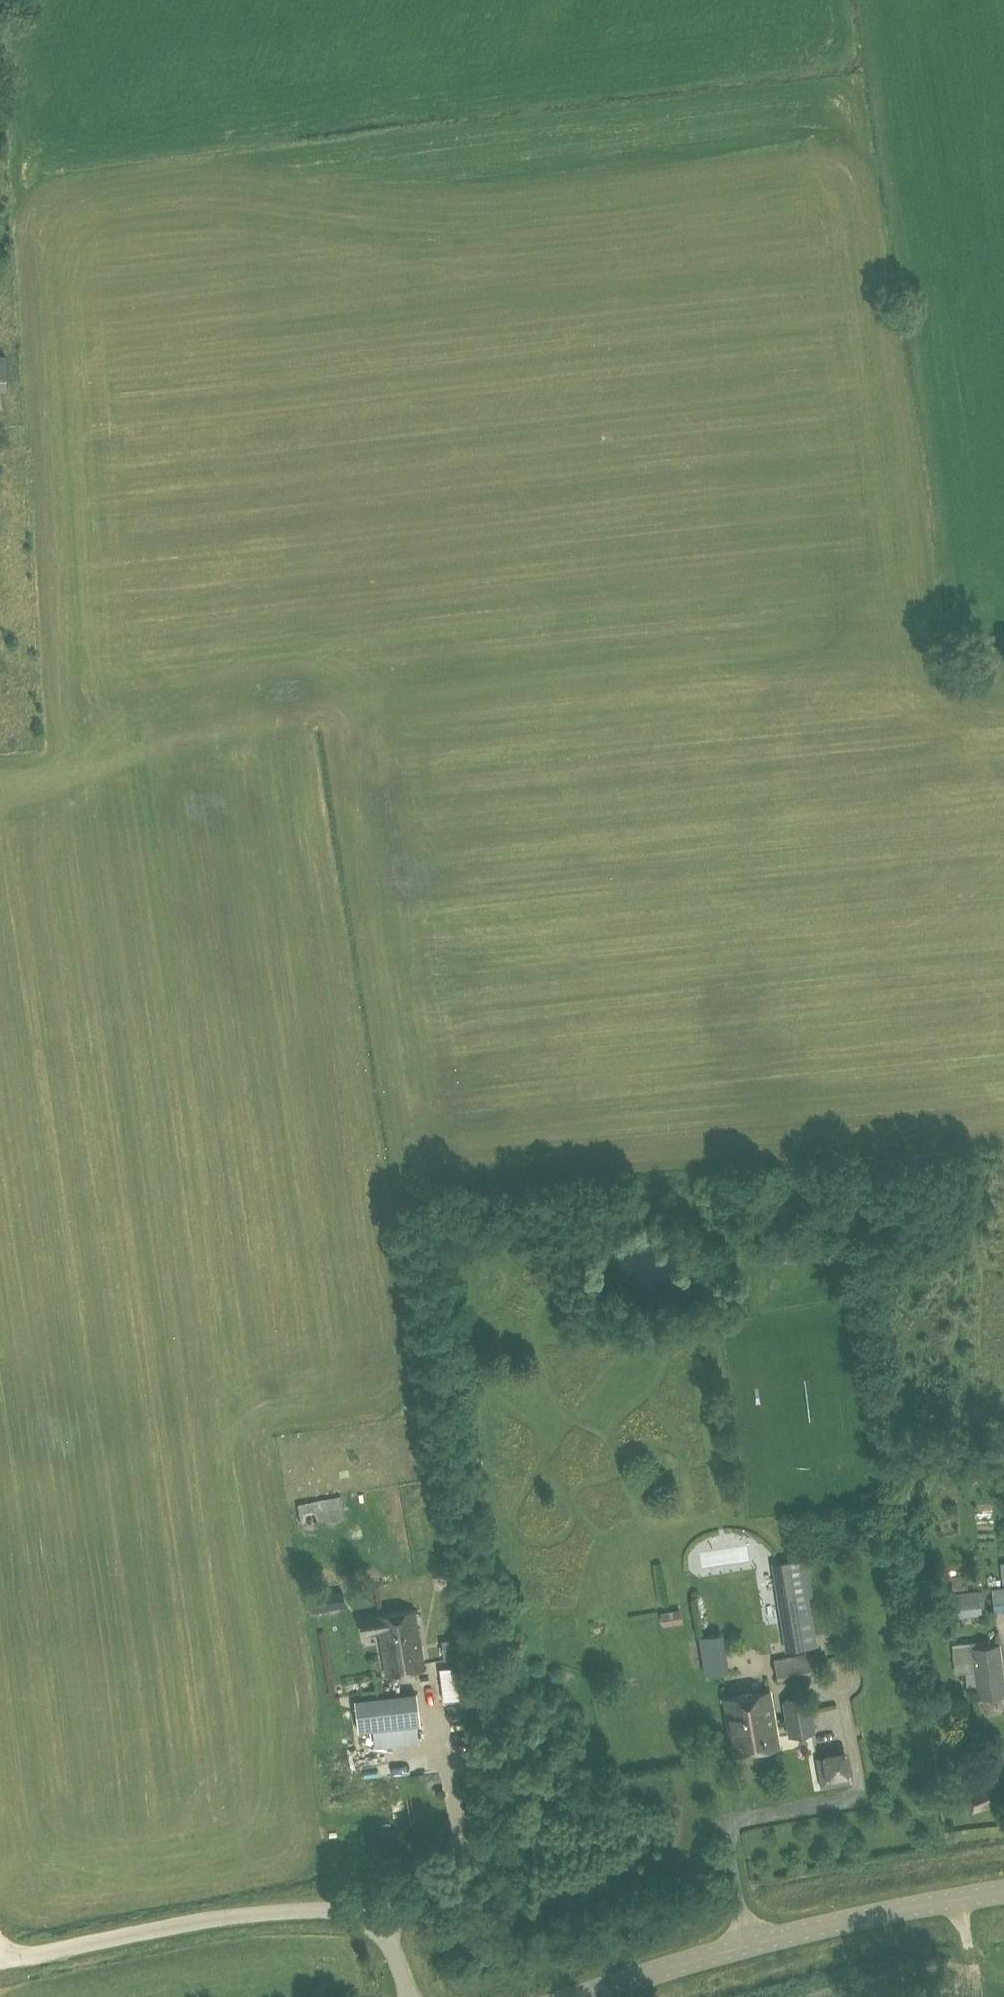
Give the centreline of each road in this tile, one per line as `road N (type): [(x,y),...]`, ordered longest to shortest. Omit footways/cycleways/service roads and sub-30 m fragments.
road 1 (unclassified): [(407,1996),(382,1930),(326,1910),(238,1916),(0,1958)]
road 2 (unclassified): [(1003,1889),(723,1949),(582,1996)]

